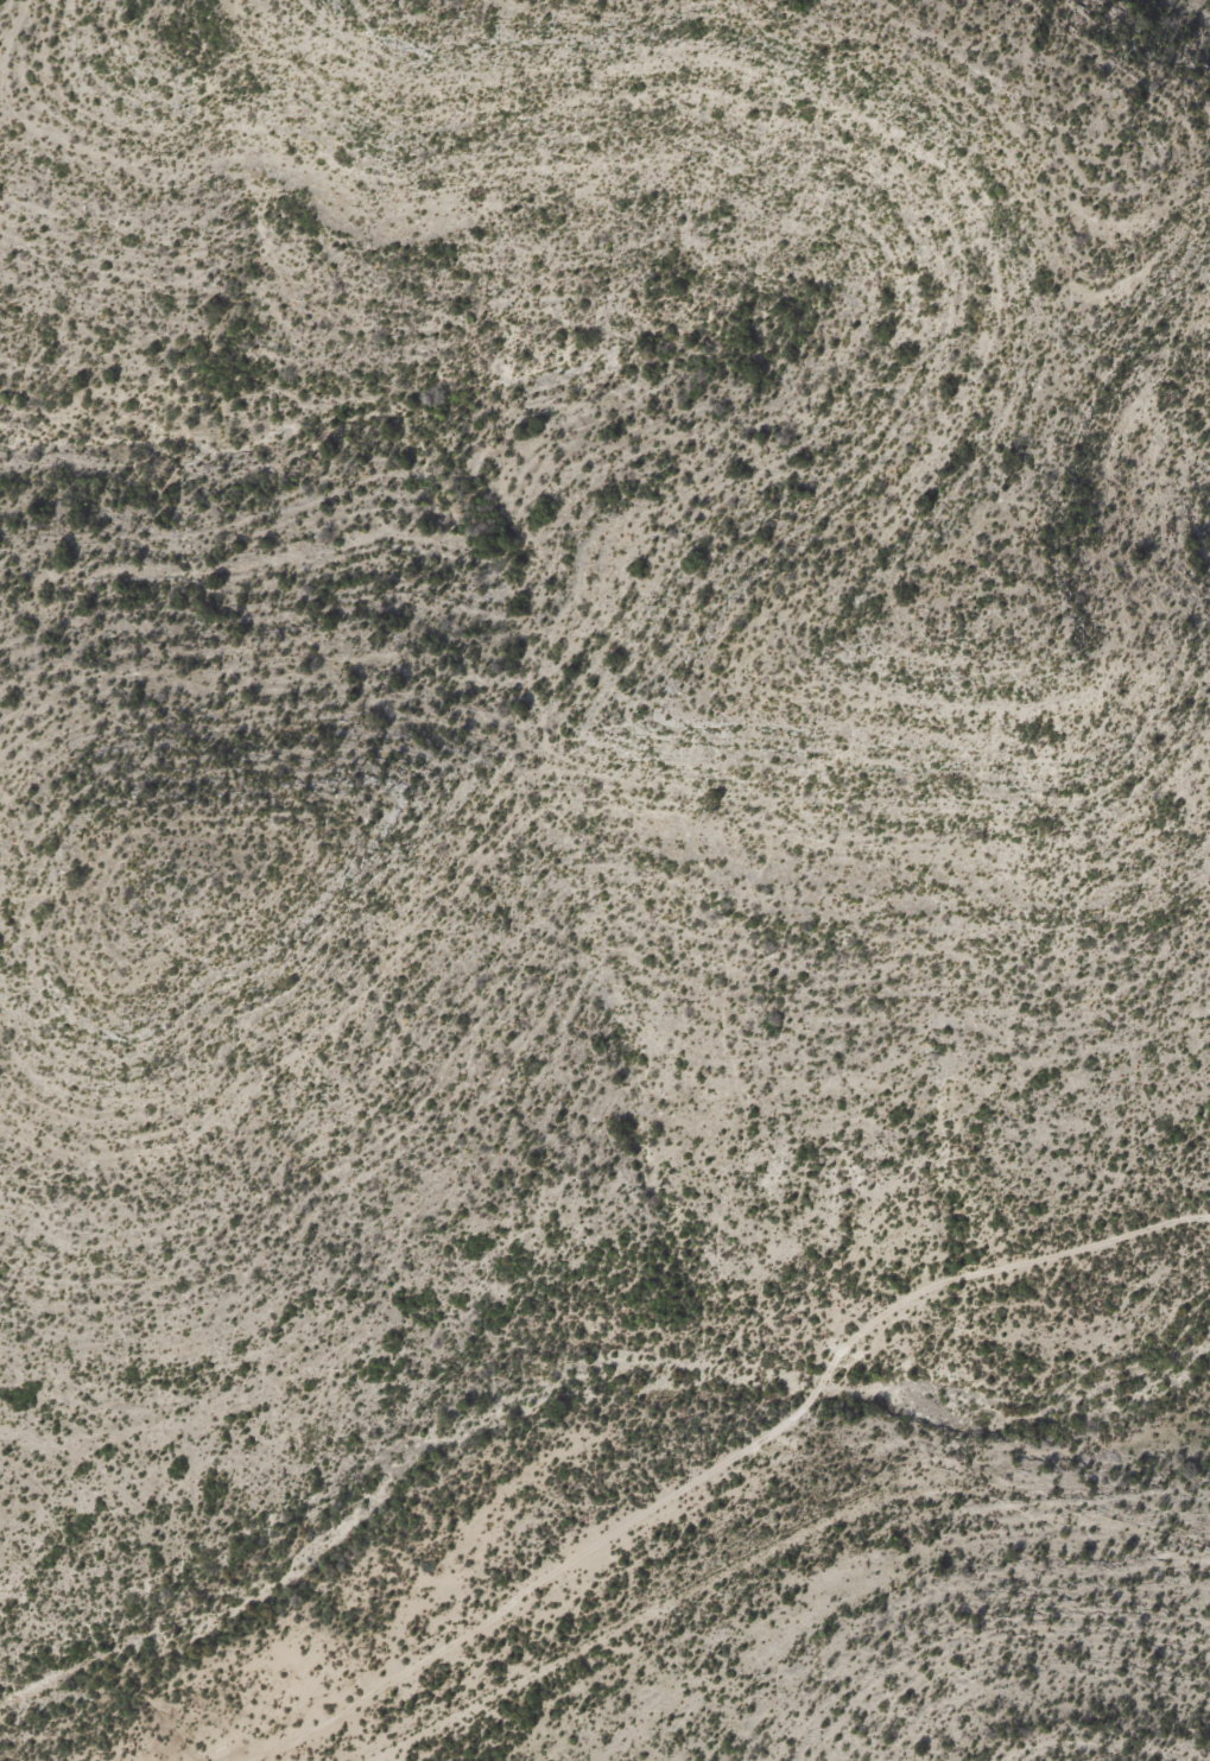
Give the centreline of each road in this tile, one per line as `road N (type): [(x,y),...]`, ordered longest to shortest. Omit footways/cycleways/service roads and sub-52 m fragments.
road 1 (track): [(250,1760),(470,1647),(787,1426),(822,1398),(841,1367),(919,1305),(969,1278),(1209,1221)]

